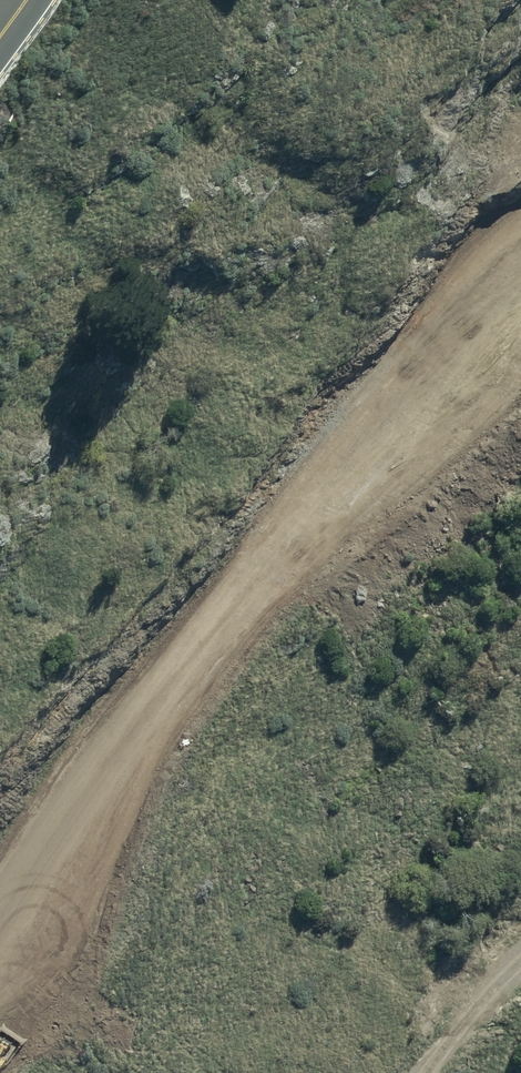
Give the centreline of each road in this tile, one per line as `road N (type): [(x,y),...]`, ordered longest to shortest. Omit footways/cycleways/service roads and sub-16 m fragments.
road 1 (track): [(0,962),(329,533),(475,327),(520,278)]
road 2 (track): [(475,327),(520,206)]
road 3 (track): [(444,1072),(520,973)]

